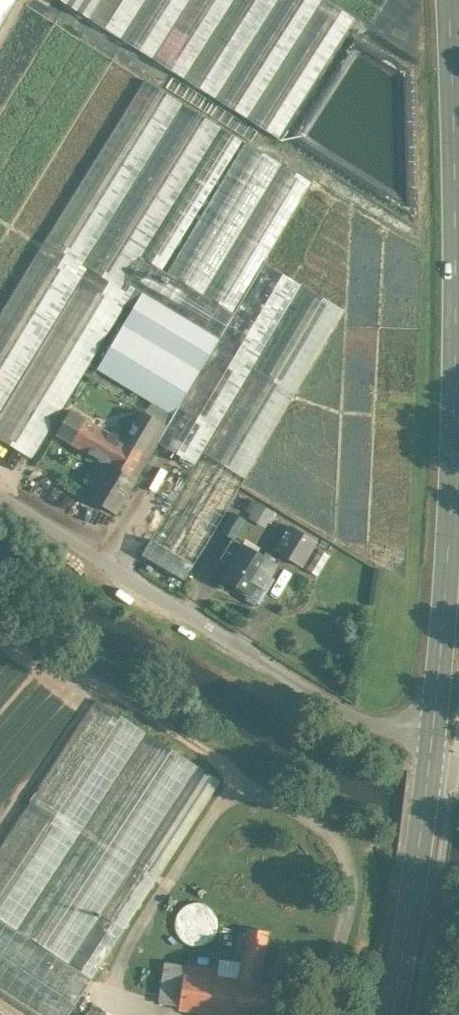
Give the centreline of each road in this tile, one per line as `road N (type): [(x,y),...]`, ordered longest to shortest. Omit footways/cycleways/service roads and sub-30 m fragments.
road 1 (secondary): [(448,0),(457,232),(453,468),(431,742)]
road 2 (unclassified): [(431,742),(305,691),(0,497)]
road 3 (secondary): [(431,742),(392,1014)]

